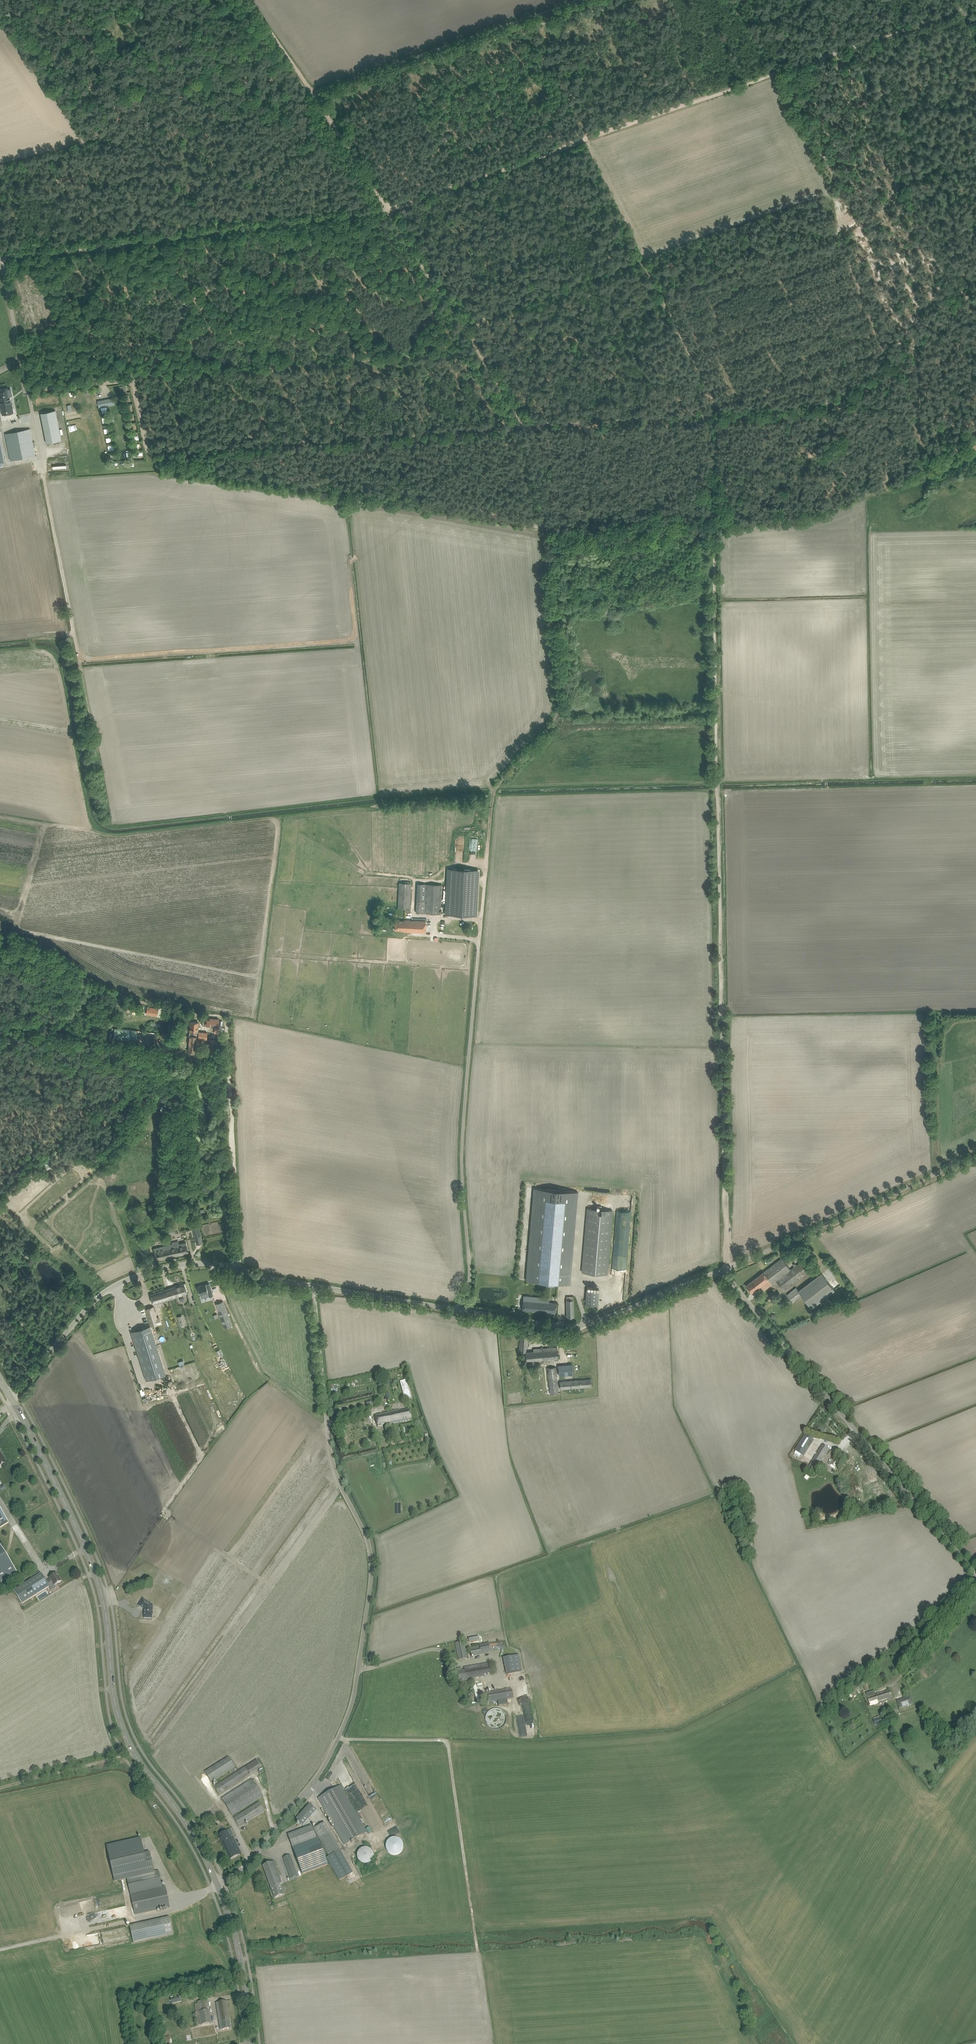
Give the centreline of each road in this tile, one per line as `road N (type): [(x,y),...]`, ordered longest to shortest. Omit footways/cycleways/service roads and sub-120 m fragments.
road 1 (track): [(714,411),(726,1270)]
road 2 (track): [(730,410),(153,453),(133,379),(27,389)]
road 3 (track): [(316,100),(387,207),(975,5)]
road 4 (unclassified): [(218,1885),(321,1773),(349,1708),(372,1592),(367,1536),(332,1455),(317,1287)]
road 5 (track): [(526,426),(387,207),(0,259)]
road 6 (secondary): [(218,1885),(193,1832),(125,1735),(93,1564),(12,1397)]
road 7 (track): [(526,426),(560,704),(551,726),(493,792),(485,877)]
road 8 (unclassified): [(457,1309),(471,1276),(462,1148),(485,877)]
road 9 (track): [(491,2043),(447,1743),(337,1738)]
road 10 (unclassified): [(975,1577),(726,1270)]
road 11 (unclassified): [(317,1287),(206,1258),(145,1266),(104,1290),(12,1397)]
road 12 (track): [(83,669),(27,389)]
road 13 (track): [(311,93),(578,0)]
road 14 (track): [(975,291),(849,393),(730,410)]
road 15 (unclassified): [(726,1270),(579,1322),(457,1309)]
road 16 (unclassified): [(726,1270),(975,1154)]
road 17 (track): [(238,1265),(229,1037)]
road 18 (secondary): [(253,2043),(218,1885)]
road 19 (unclassified): [(457,1309),(317,1287)]
road 20 (track): [(0,1789),(132,1750)]
road 21 (unclassified): [(27,389),(1,262)]

